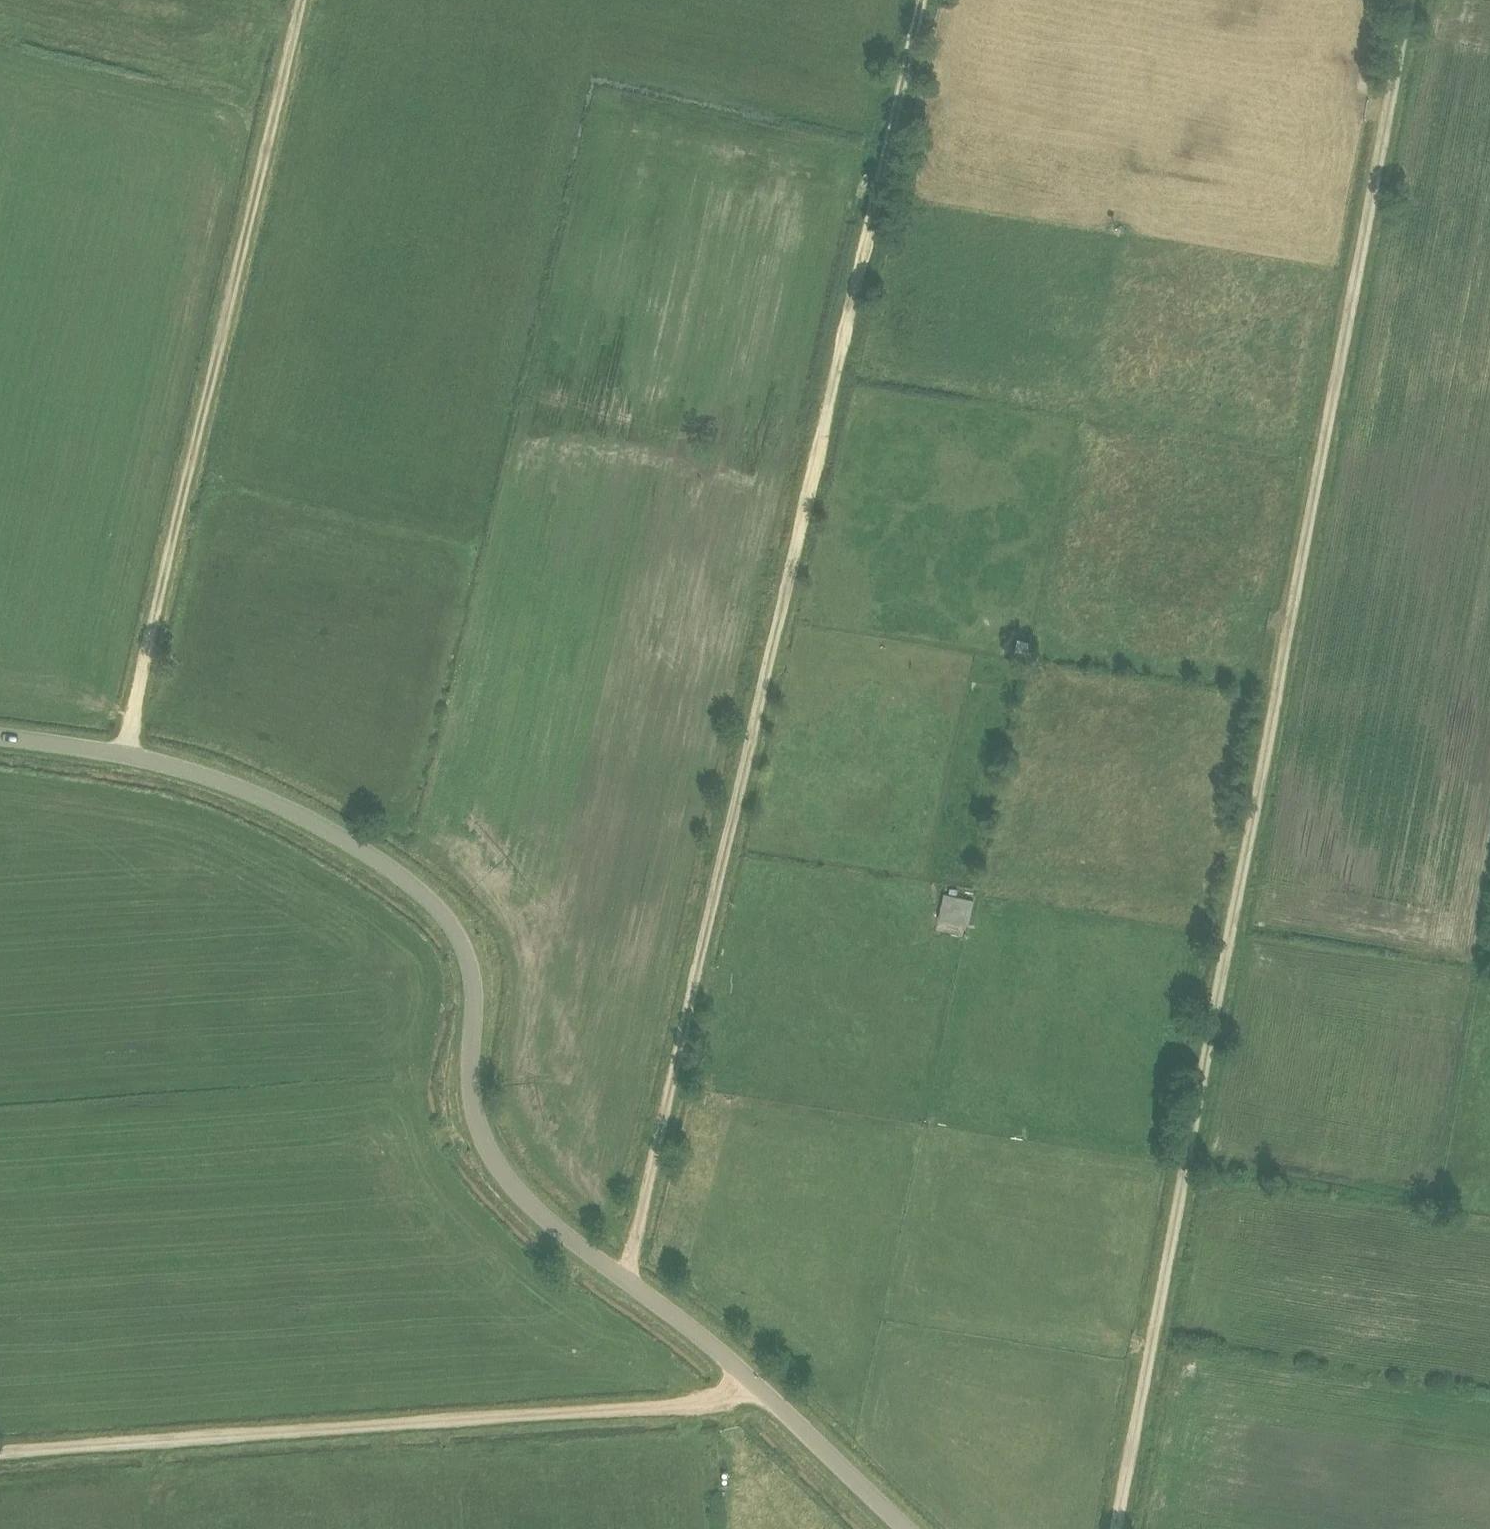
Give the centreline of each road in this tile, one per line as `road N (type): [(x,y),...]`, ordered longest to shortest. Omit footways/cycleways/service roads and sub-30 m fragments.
road 1 (track): [(1107,1528),(1410,0)]
road 2 (track): [(623,1273),(921,0)]
road 3 (unclassified): [(912,1528),(768,1391),(504,1173),(476,1119),(471,1090),(469,966),(459,937),(425,892),(304,816),(227,779),(0,734)]
road 4 (track): [(122,753),(300,0)]
road 5 (track): [(0,1452),(687,1396),(754,1381)]

